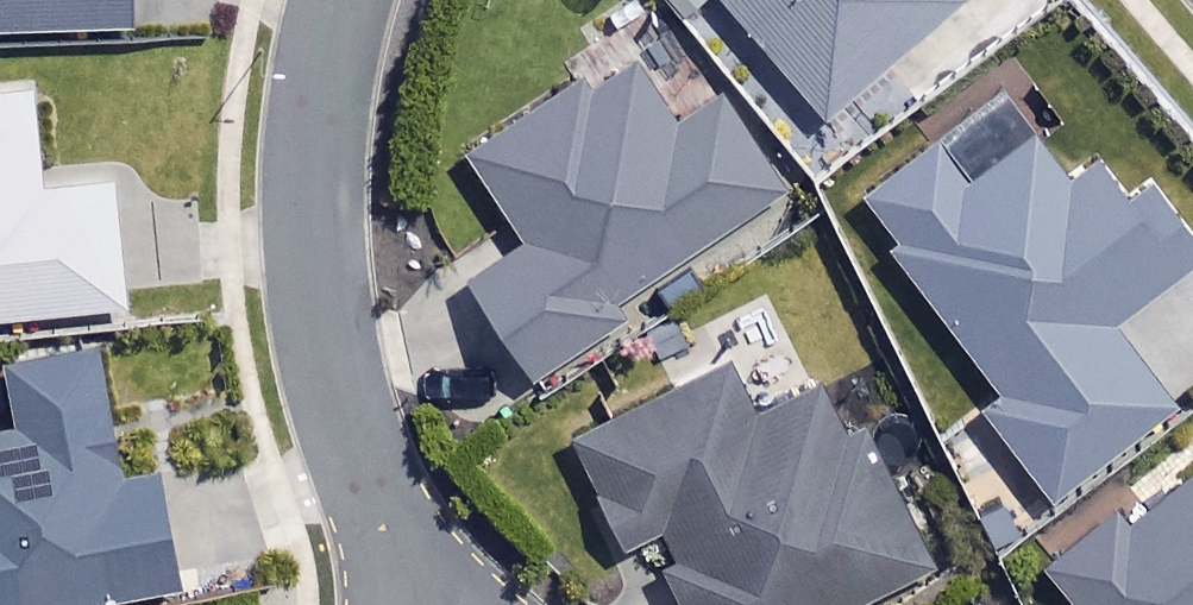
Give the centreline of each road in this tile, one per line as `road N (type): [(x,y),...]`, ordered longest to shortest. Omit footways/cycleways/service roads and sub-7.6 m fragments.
road 1 (residential): [(419,604),(344,403),(323,291),(318,179),(326,63),(345,0)]

